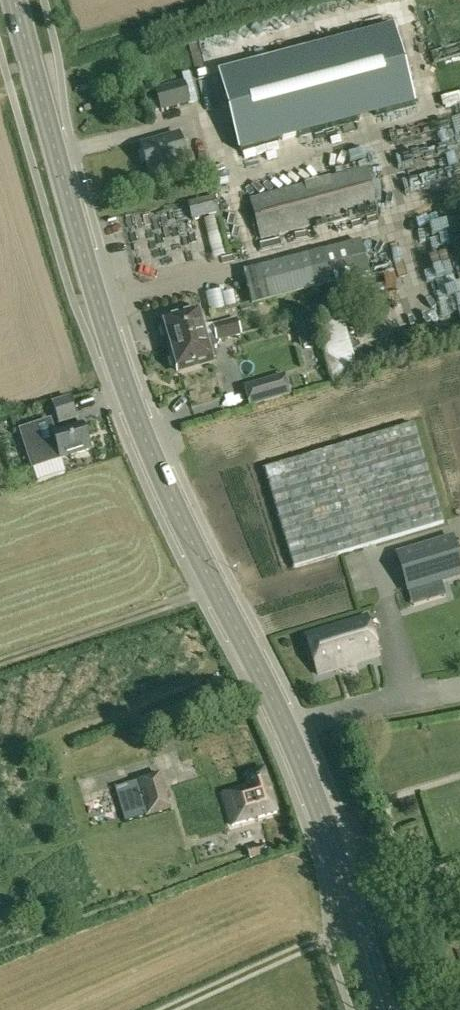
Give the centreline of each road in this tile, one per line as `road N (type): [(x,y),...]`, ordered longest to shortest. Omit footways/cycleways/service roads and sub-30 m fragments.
road 1 (secondary): [(385,1009),(307,769),(150,461),(99,320),(14,0)]
road 2 (track): [(356,926),(172,1009)]

